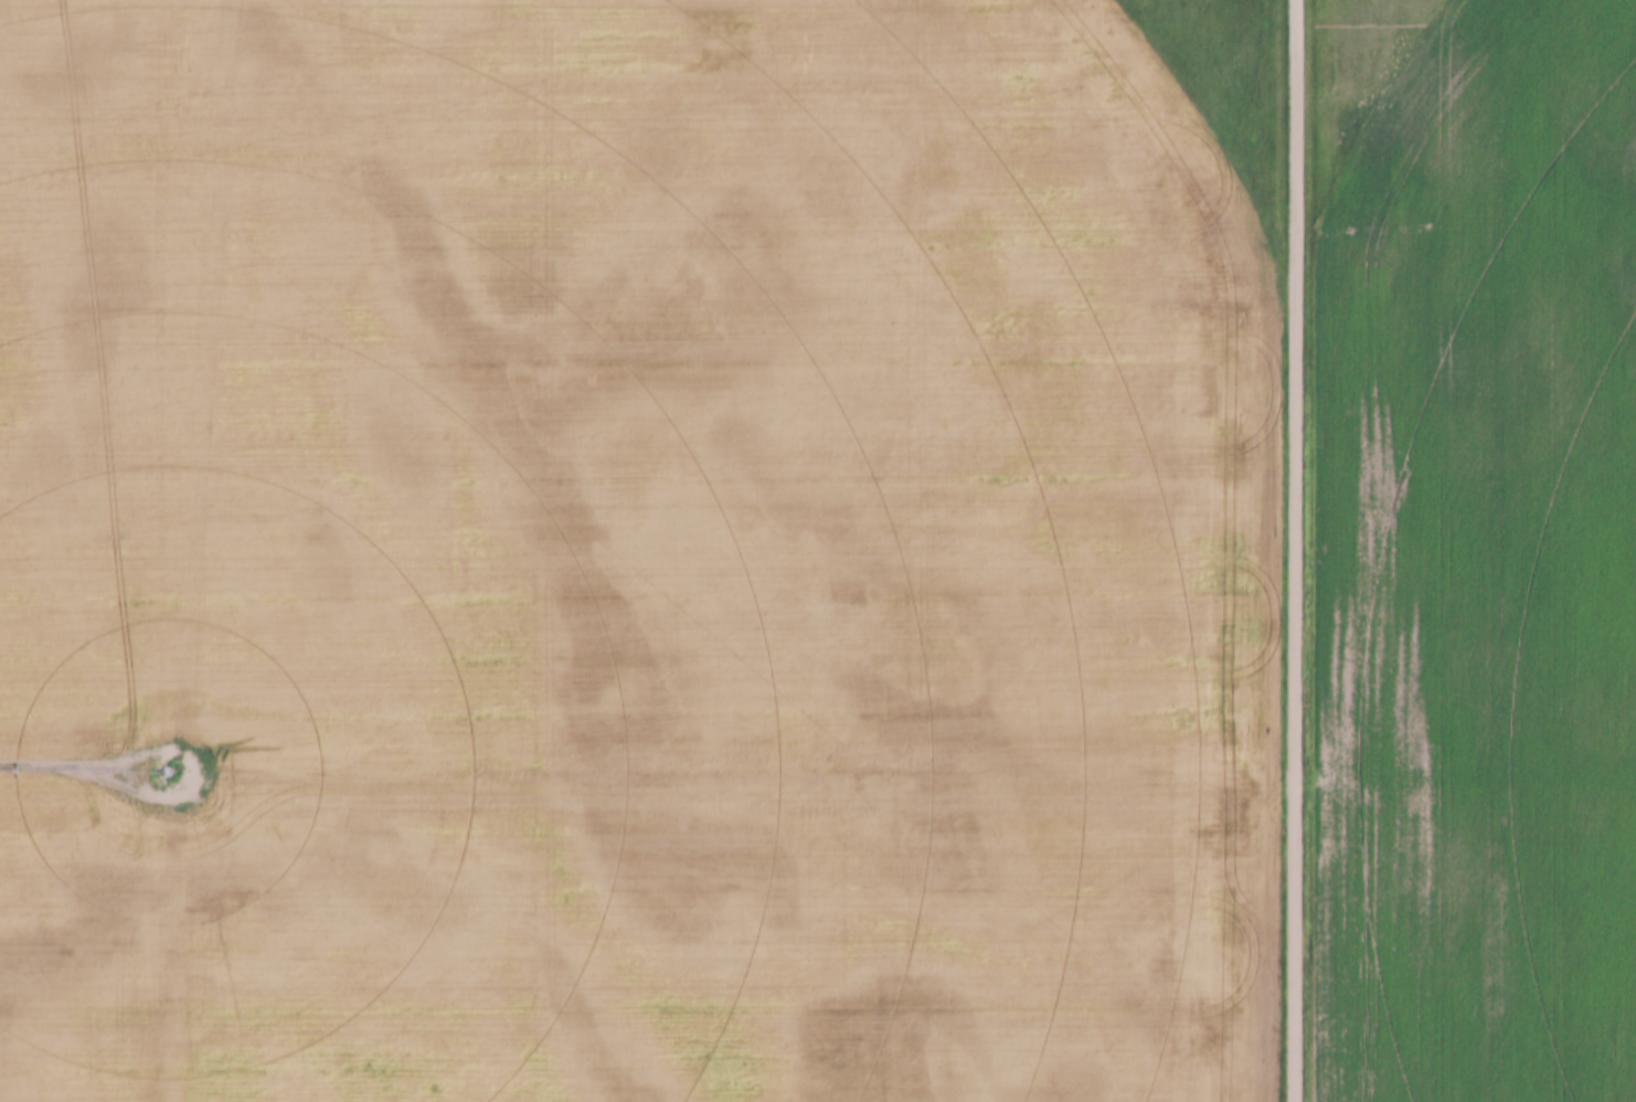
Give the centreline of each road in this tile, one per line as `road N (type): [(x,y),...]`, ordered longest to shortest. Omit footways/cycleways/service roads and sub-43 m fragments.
road 1 (track): [(1294,0),(1295,1101)]

